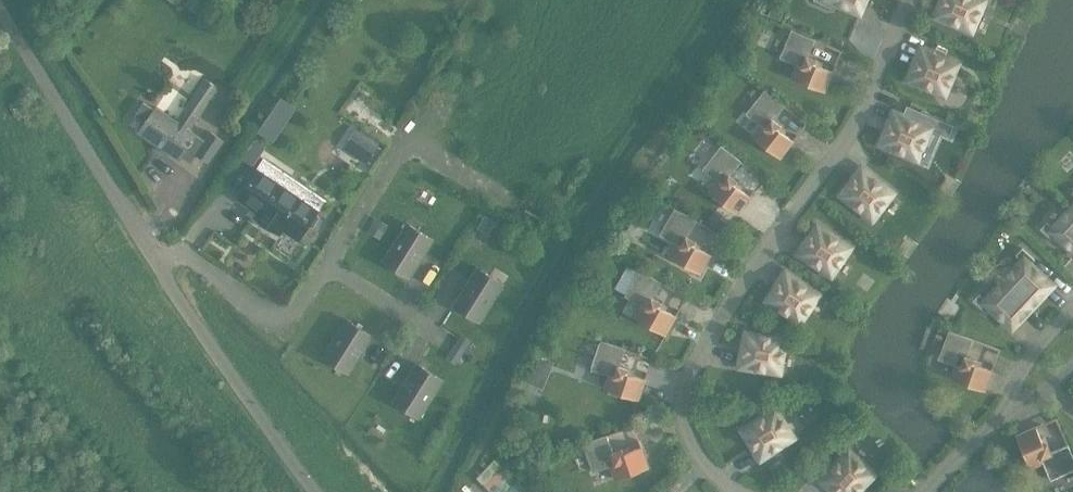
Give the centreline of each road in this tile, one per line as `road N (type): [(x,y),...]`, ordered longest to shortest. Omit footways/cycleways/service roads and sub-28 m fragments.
road 1 (residential): [(742,491),(702,465),(689,445),(684,392),(771,241),(860,114),(912,0)]
road 2 (residential): [(159,263),(185,252),(280,331),(404,139)]
road 3 (unclassified): [(159,263),(0,10)]
road 4 (unclassified): [(316,491),(159,263)]
road 5 (residential): [(1072,296),(1007,411)]

